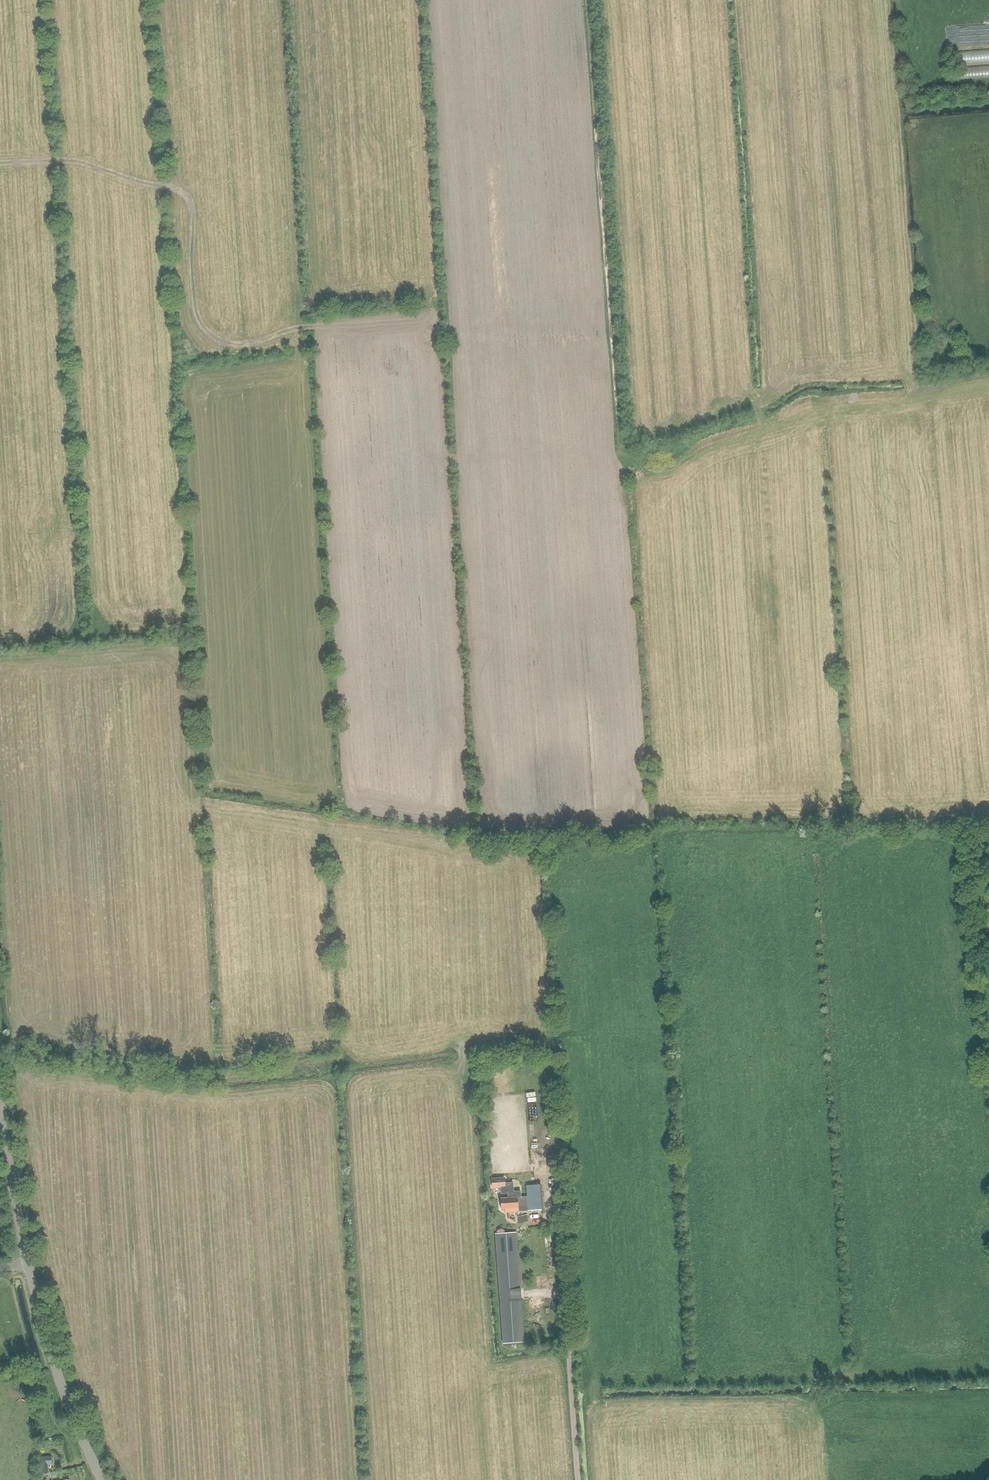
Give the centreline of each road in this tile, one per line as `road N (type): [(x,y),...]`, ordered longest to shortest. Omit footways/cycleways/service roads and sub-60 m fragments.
road 1 (tertiary): [(103,1479),(43,1325),(0,1107)]

